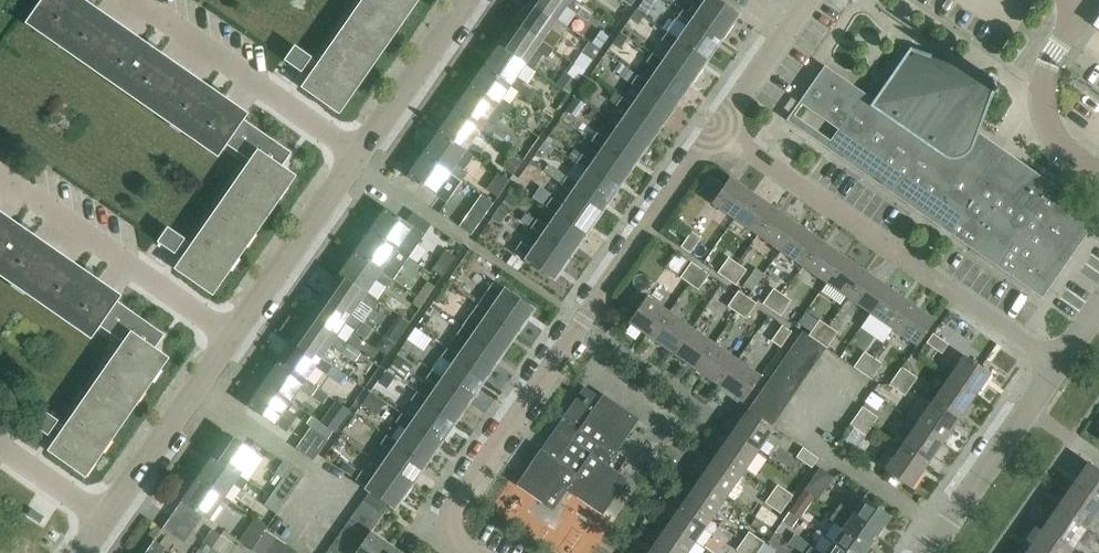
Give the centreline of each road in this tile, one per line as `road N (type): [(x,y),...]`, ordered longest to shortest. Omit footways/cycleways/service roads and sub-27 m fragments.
road 1 (unclassified): [(510,552),(481,527),(471,507),(477,488),(717,131)]
road 2 (unclassified): [(1054,366),(717,131)]
road 3 (unclassified): [(232,329),(0,173)]
road 4 (unclassified): [(357,149),(142,0)]
road 5 (residential): [(101,516),(232,329)]
road 6 (unclassified): [(926,552),(1054,366)]
road 7 (residential): [(232,329),(357,149)]
road 8 (tertiary): [(1098,177),(1058,140),(1044,112),(1053,51),(1086,2)]
road 9 (residential): [(357,149),(461,0)]
road 10 (unclassified): [(717,131),(807,0)]
road 11 (unclassified): [(101,516),(0,445)]

